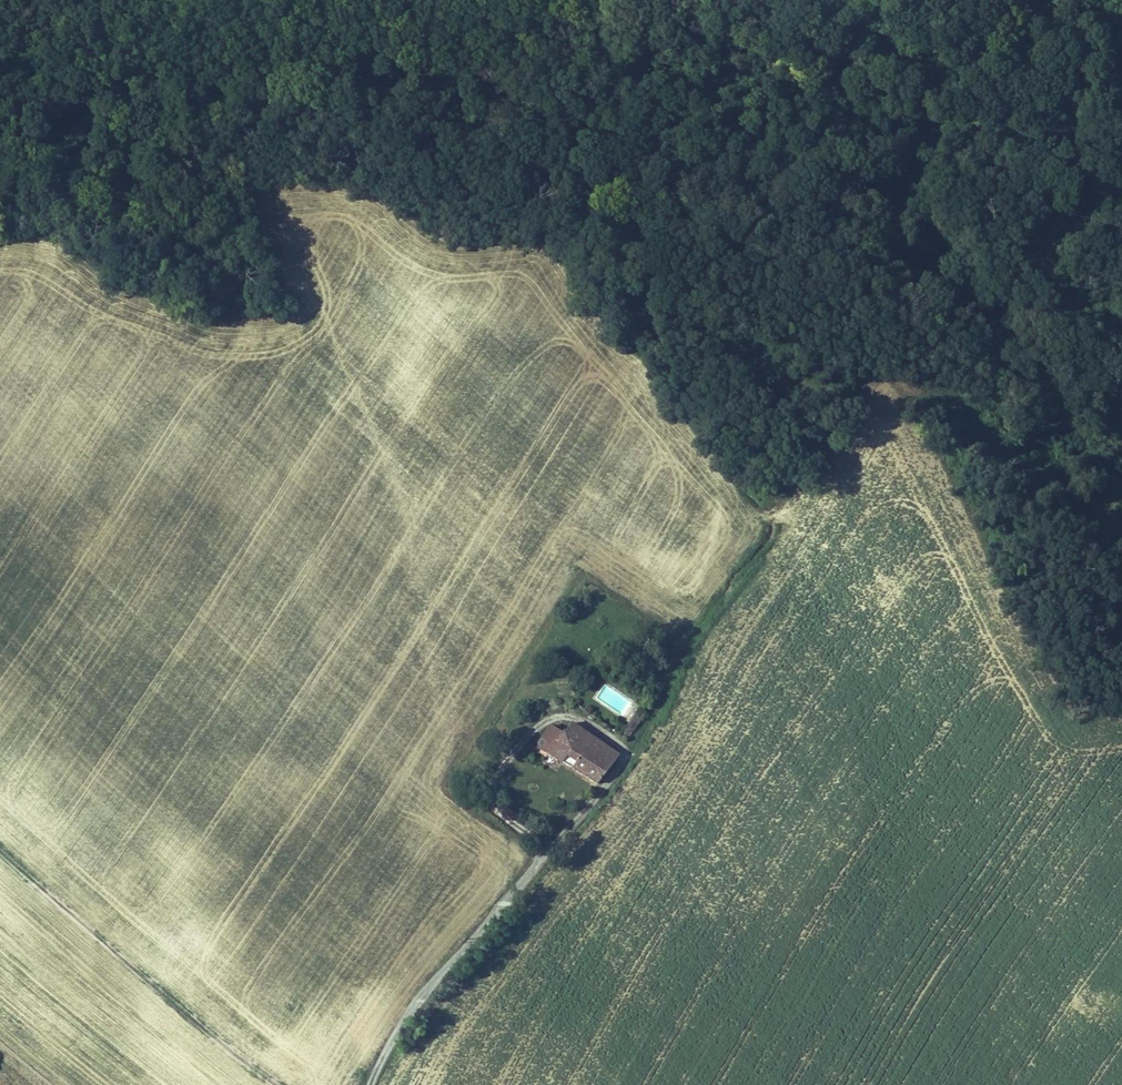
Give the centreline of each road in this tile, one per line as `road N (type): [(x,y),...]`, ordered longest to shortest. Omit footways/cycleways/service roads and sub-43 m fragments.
road 1 (track): [(277,1084),(0,850)]
road 2 (unclassified): [(370,1084),(422,993),(539,861)]

